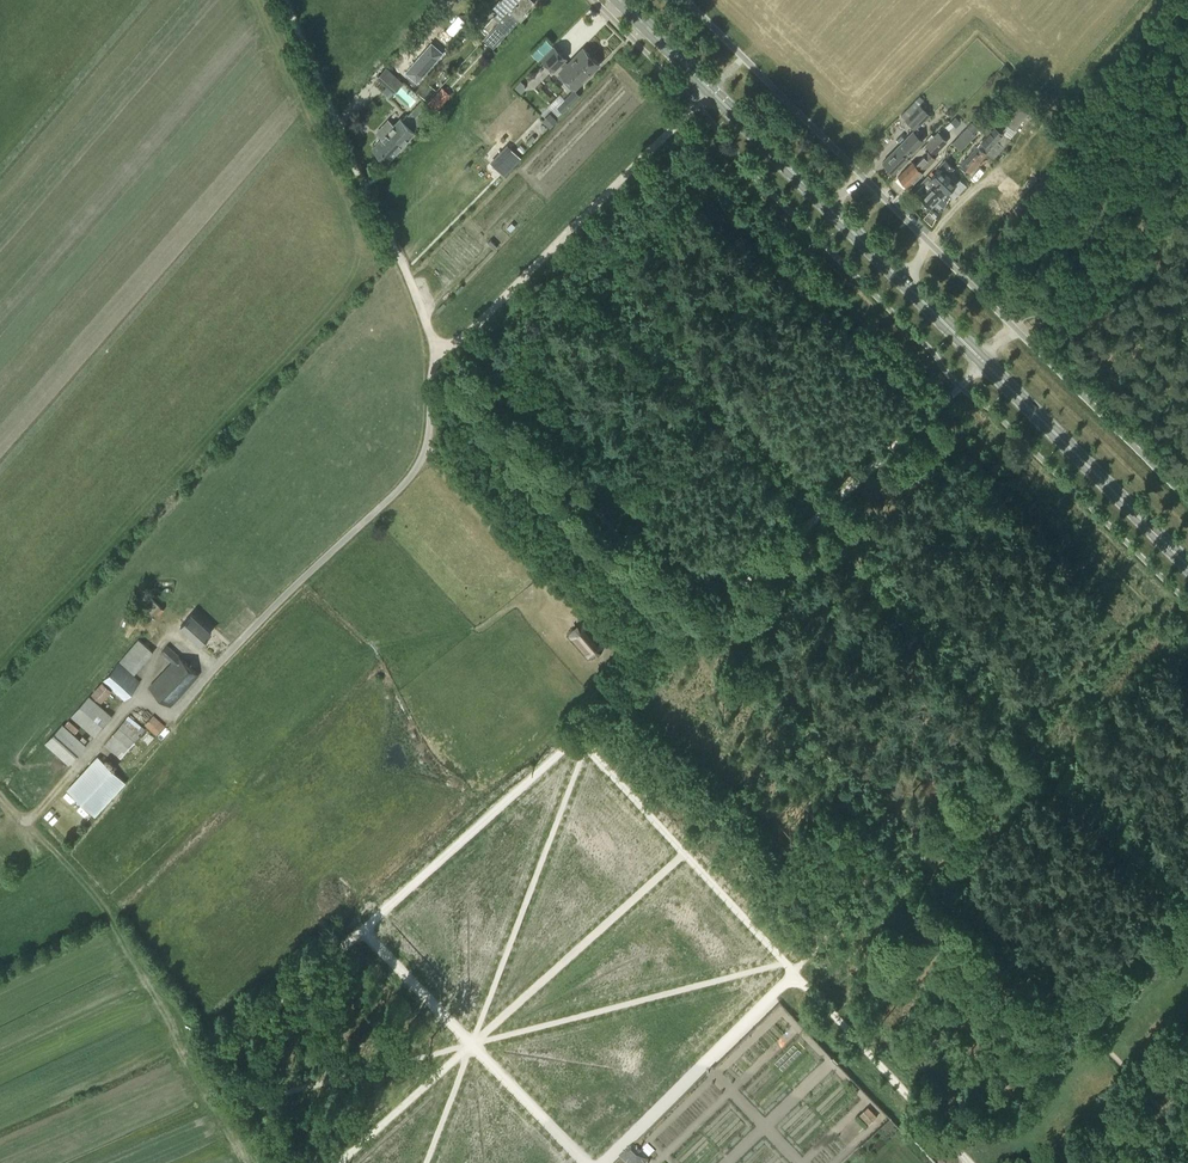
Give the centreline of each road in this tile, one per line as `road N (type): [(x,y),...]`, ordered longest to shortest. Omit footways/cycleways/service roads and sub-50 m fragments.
road 1 (track): [(696,105),(428,369),(428,435),(415,472),(217,665),(202,654)]
road 2 (primary): [(976,358),(620,0)]
road 3 (track): [(284,0),(359,188),(441,353)]
road 4 (track): [(697,622),(956,378)]
road 5 (primary): [(1187,566),(976,358)]
road 6 (track): [(792,973),(601,1162)]
road 7 (track): [(966,1162),(792,973)]

